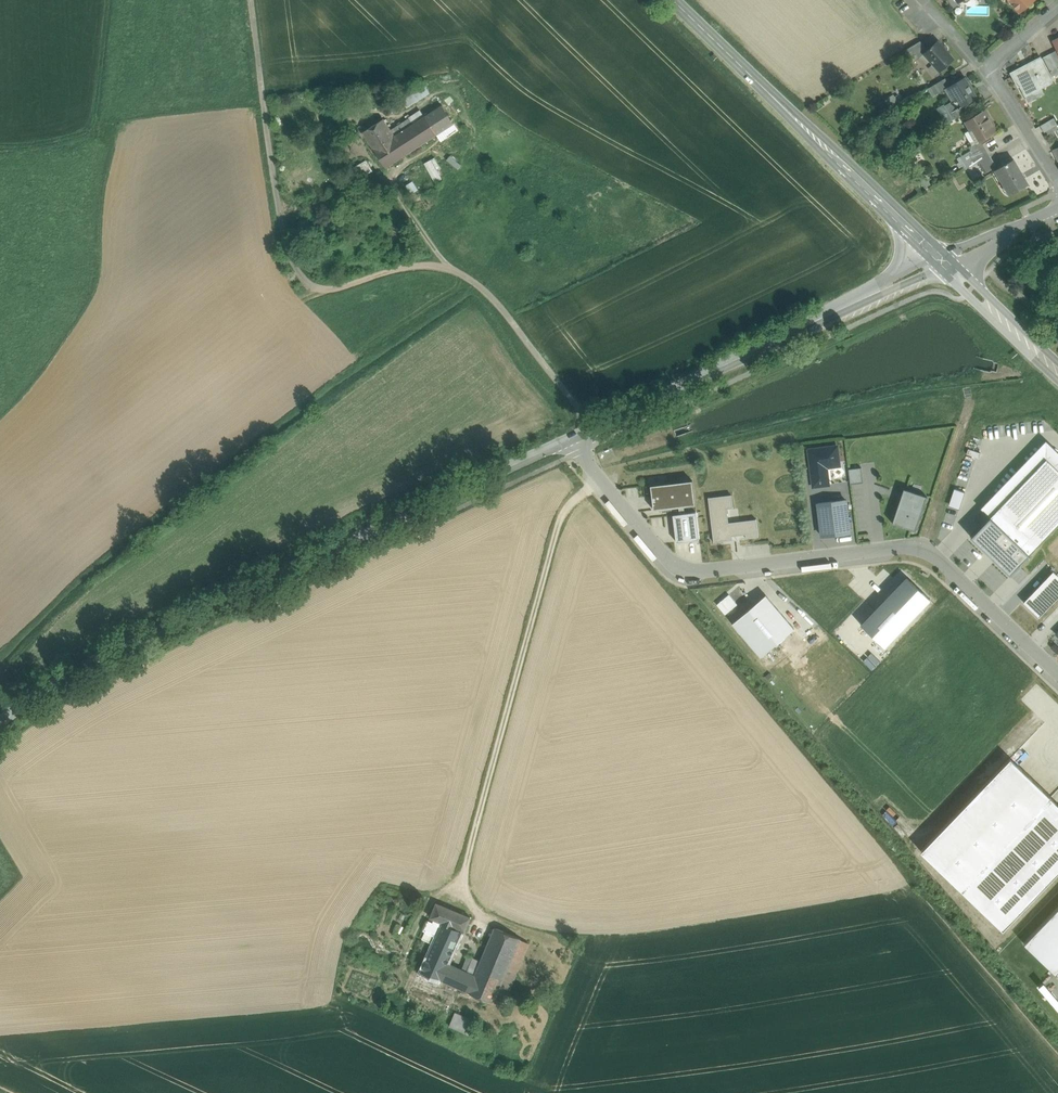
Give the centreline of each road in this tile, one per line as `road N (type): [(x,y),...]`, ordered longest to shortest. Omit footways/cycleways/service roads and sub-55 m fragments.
road 1 (tertiary): [(569,440),(112,653),(0,721)]
road 2 (unclassified): [(569,440),(682,571),(922,548),(1057,671)]
road 3 (tertiary): [(735,360),(941,269)]
road 4 (secondary): [(944,253),(780,104)]
road 5 (tertiary): [(931,260),(735,360)]
road 6 (secondary): [(780,104),(931,260)]
road 7 (tertiary): [(735,360),(569,440)]
road 8 (secondary): [(941,269),(1057,381)]
road 9 (secondary): [(780,104),(673,0)]
road 10 (secondary): [(1057,362),(955,263)]
road 11 (residential): [(1057,182),(985,68)]

